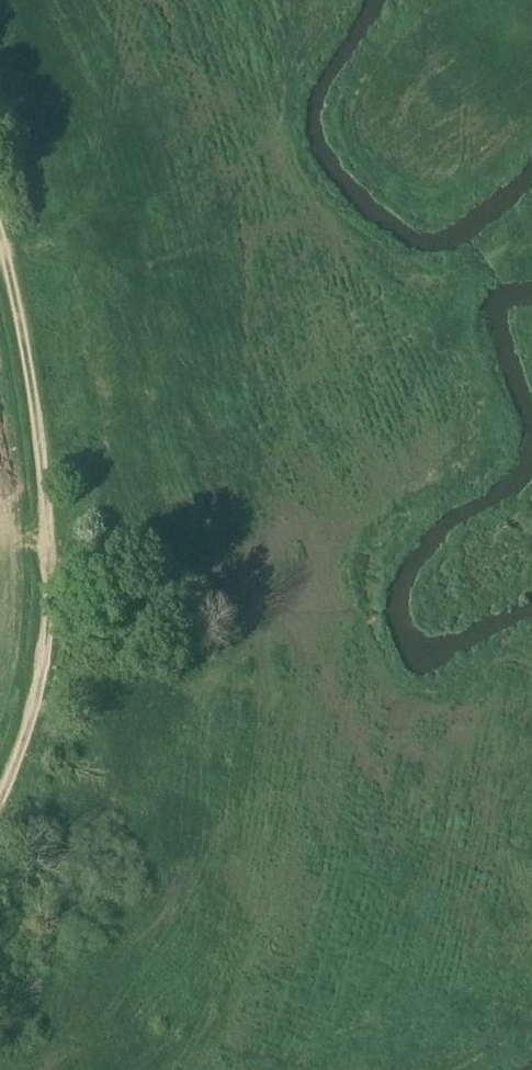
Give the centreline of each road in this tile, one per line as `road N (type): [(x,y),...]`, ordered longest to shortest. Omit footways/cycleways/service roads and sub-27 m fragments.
road 1 (track): [(0,235),(39,432),(52,547),(46,646),(30,726),(0,801)]

